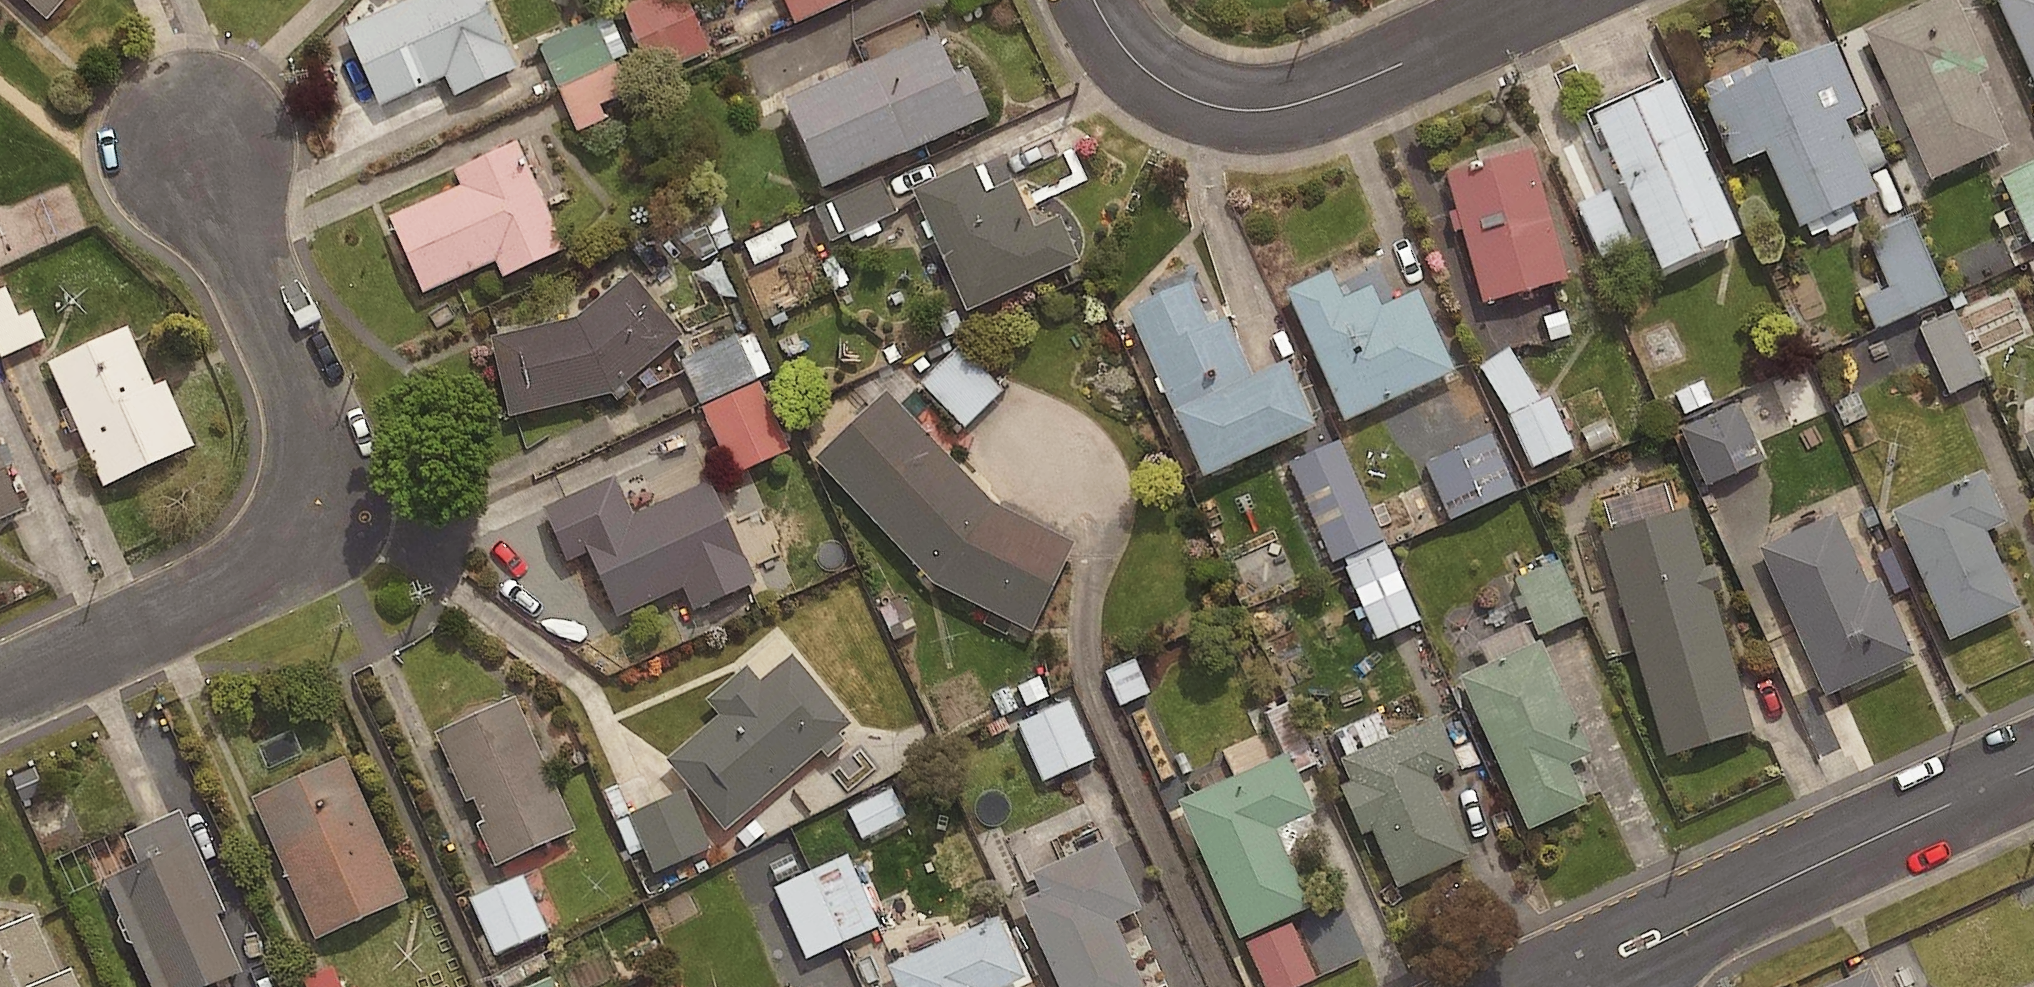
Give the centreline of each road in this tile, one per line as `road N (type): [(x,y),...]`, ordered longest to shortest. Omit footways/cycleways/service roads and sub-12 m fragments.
road 1 (residential): [(200,150),(294,366),(316,445),(297,528),(232,585),(0,690)]
road 2 (residential): [(1560,978),(2033,766)]
road 3 (residential): [(1541,0),(1316,98),(1239,111),(1164,84),(1134,60),(1094,0)]

